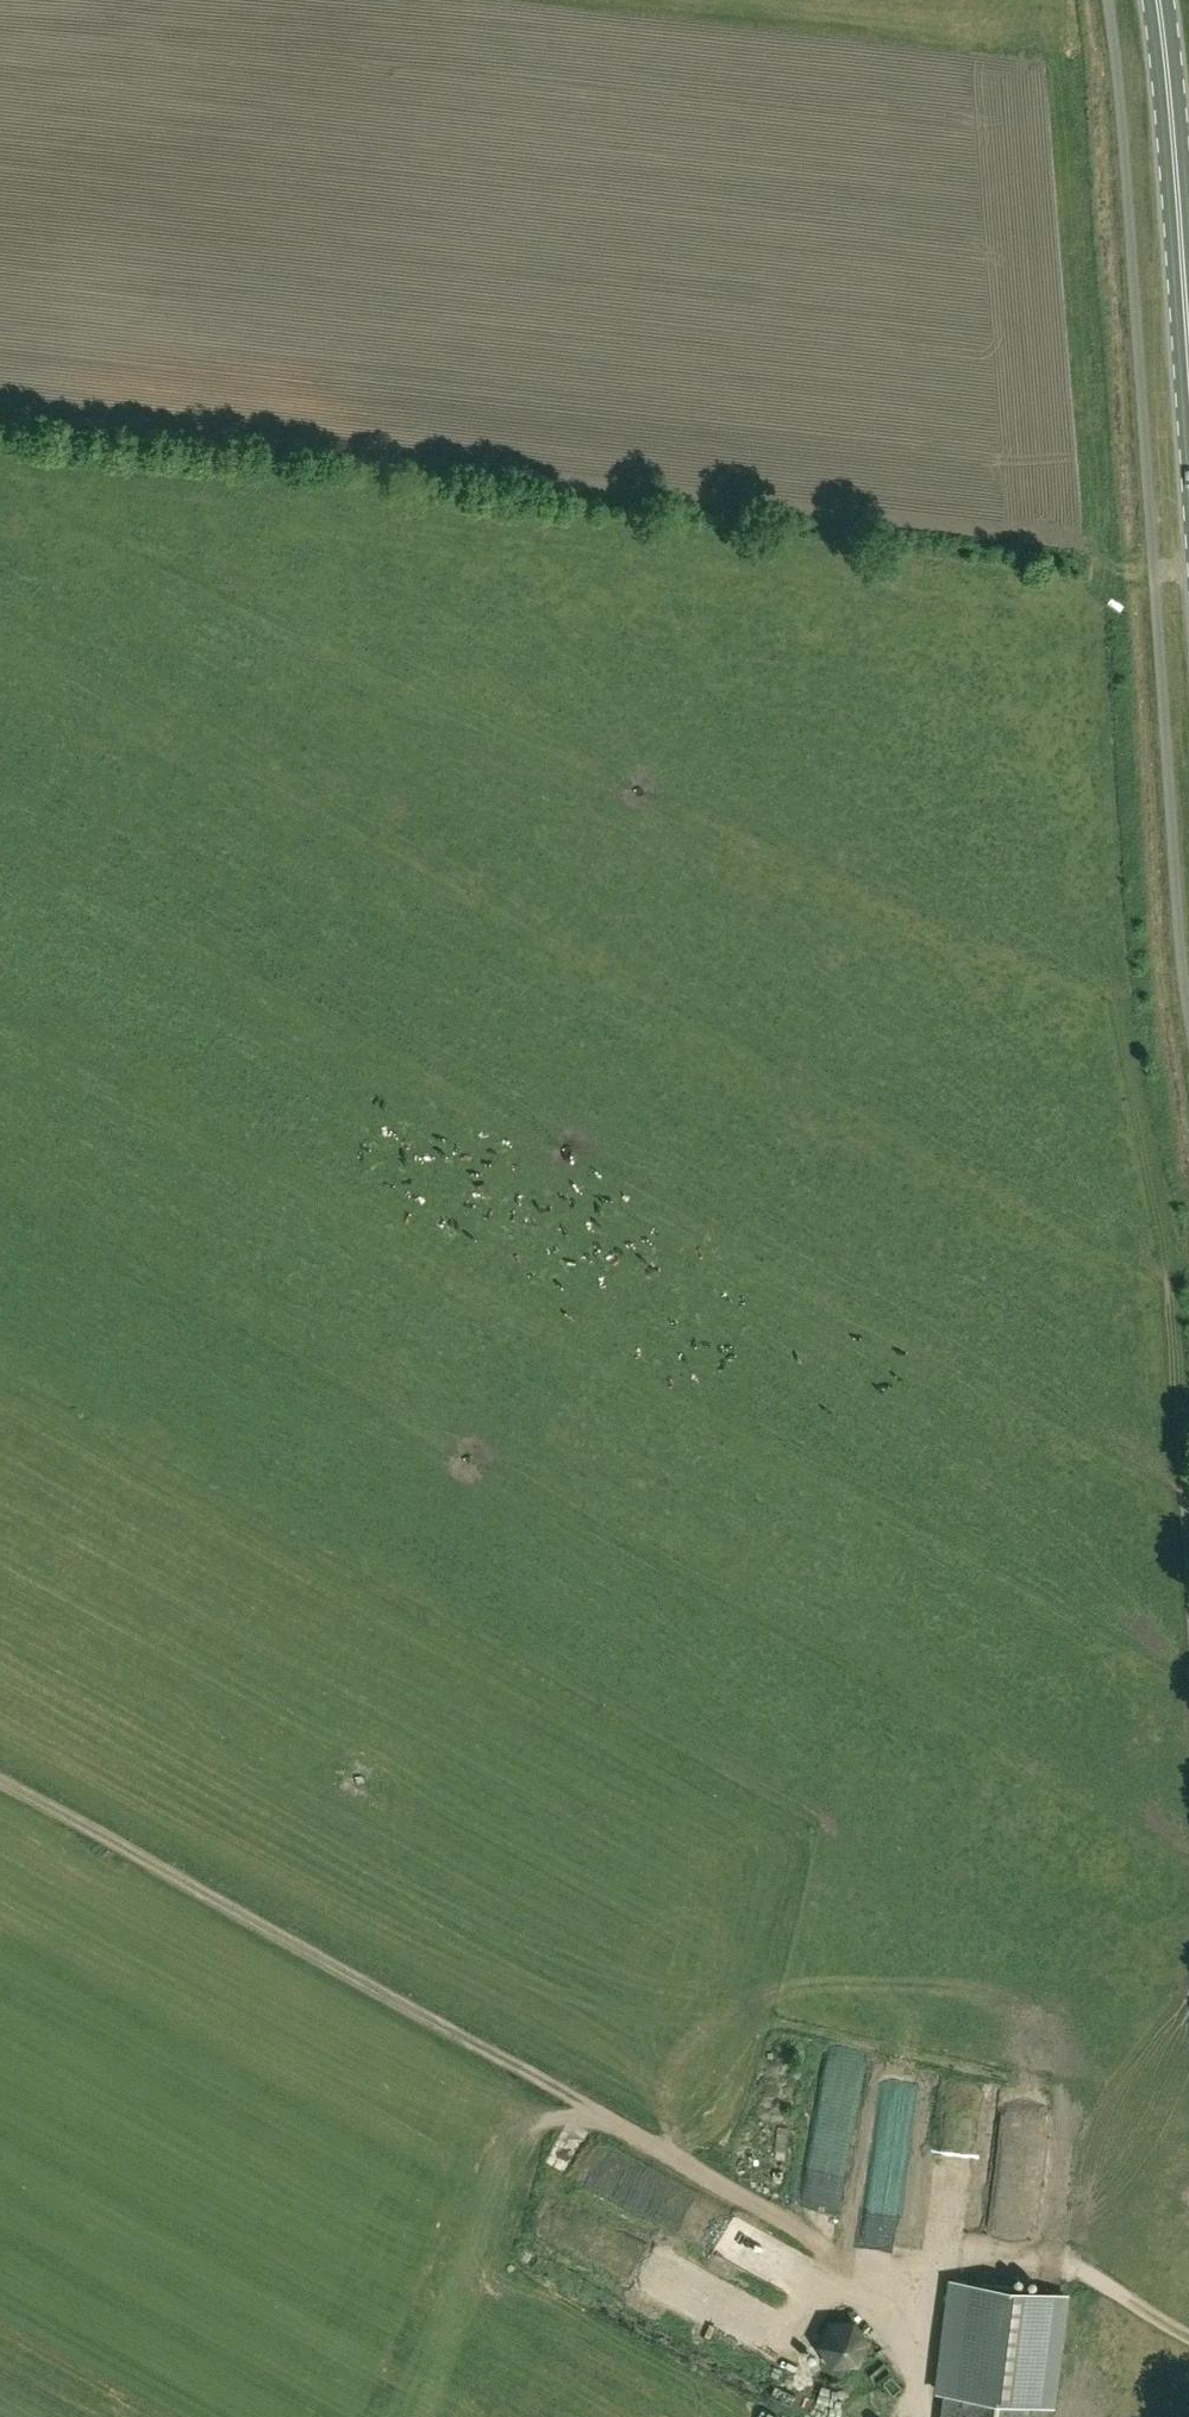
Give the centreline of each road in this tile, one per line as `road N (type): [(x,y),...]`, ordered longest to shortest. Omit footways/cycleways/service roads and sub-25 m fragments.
road 1 (track): [(0,1769),(831,2237),(893,2323),(945,2360)]
road 2 (primary): [(1188,370),(1158,0)]

